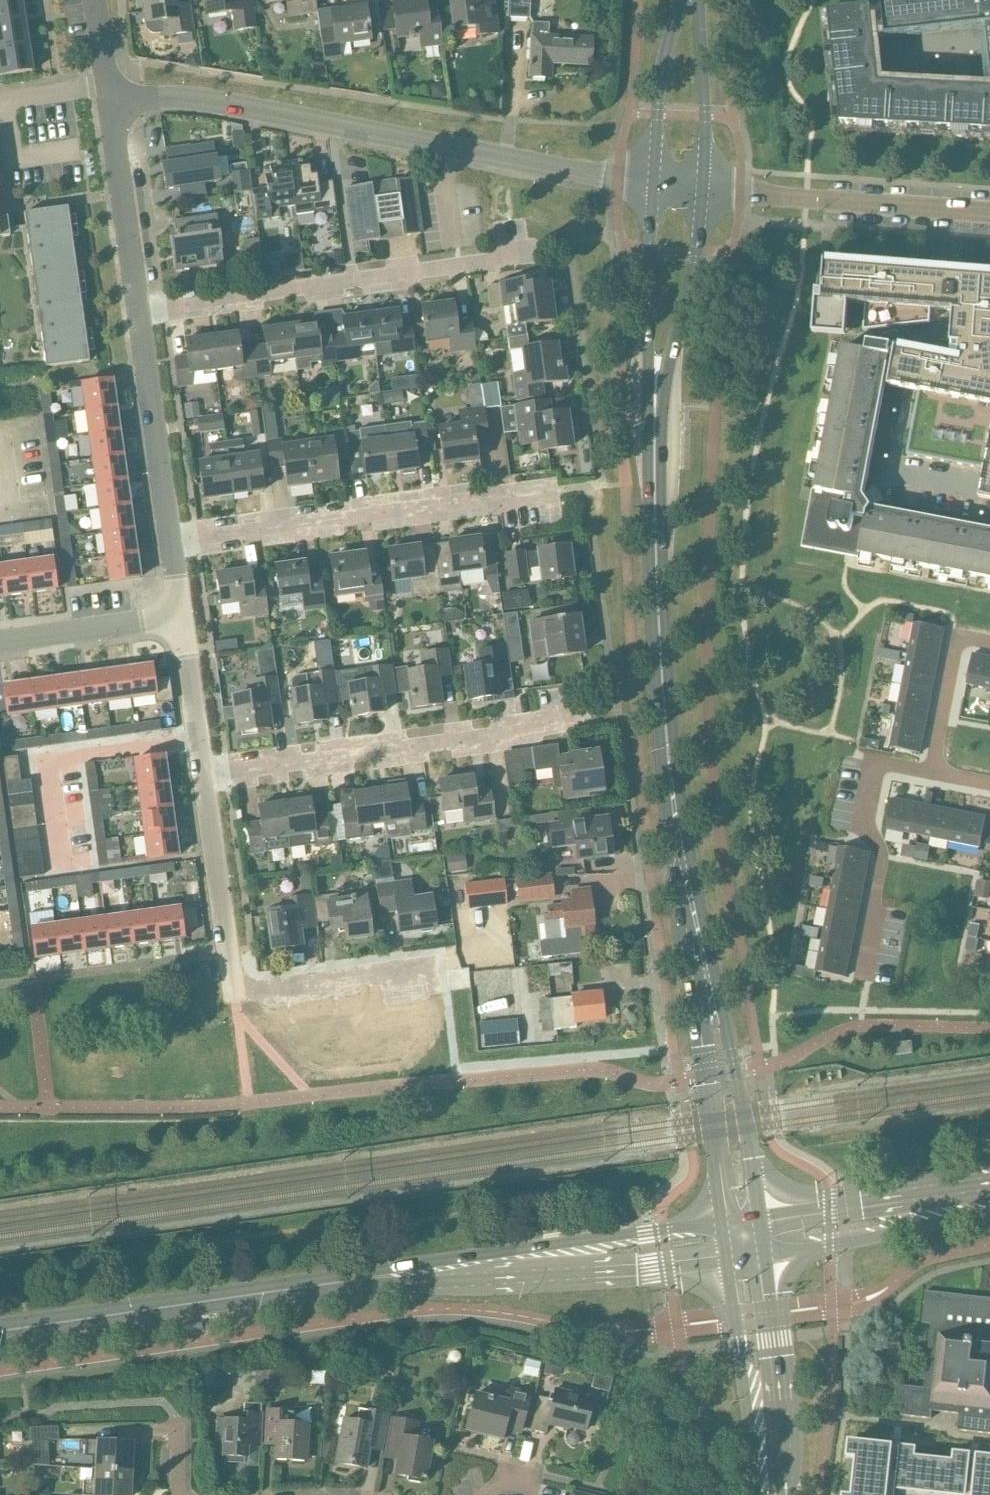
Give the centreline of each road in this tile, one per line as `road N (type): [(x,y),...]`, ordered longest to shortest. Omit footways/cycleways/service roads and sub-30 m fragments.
road 1 (residential): [(653,182),(196,101),(110,104)]
road 2 (tertiary): [(663,683),(665,803),(722,1221)]
road 3 (tertiary): [(760,1216),(663,683)]
road 4 (tertiary): [(298,1288),(727,1257)]
road 5 (tertiary): [(722,1221),(374,1270),(298,1288)]
road 6 (residential): [(439,964),(231,991),(204,781)]
road 7 (residential): [(139,312),(527,254)]
road 8 (residential): [(173,545),(555,491)]
road 9 (residential): [(204,781),(585,725)]
road 10 (tertiary): [(0,1330),(298,1288)]
road 11 (residential): [(868,979),(882,859),(866,825),(873,775),(890,764),(933,774)]
road 12 (tertiary): [(663,683),(654,413)]
road 13 (tertiary): [(787,1494),(764,1252)]
road 14 (tertiary): [(727,1257),(756,1494)]
road 15 (residential): [(173,545),(139,312)]
road 16 (tertiary): [(654,413),(693,287),(703,186)]
road 17 (tertiary): [(653,182),(647,347),(654,413)]
road 18 (tertiary): [(989,1183),(760,1216)]
road 19 (tertiary): [(764,1252),(989,1212)]
road 20 (residential): [(139,312),(110,104)]
road 21 (tertiary): [(703,186),(697,0)]
road 22 (tertiary): [(680,0),(659,73),(653,182)]
road 23 (residential): [(0,642),(183,618)]
road 24 (residential): [(819,200),(989,211)]
road 25 (residential): [(204,781),(183,618)]
road 26 (residential): [(989,644),(968,641),(955,653),(933,774)]

